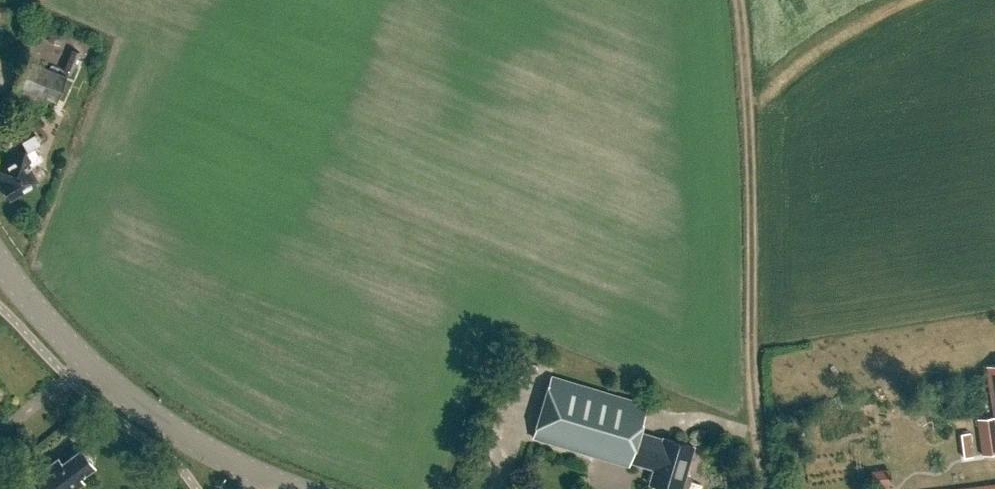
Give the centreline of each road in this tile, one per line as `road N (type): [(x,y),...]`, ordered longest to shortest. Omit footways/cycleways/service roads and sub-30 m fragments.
road 1 (secondary): [(286,488),(217,461),(87,368),(0,259)]
road 2 (track): [(768,488),(752,354),(751,117)]

